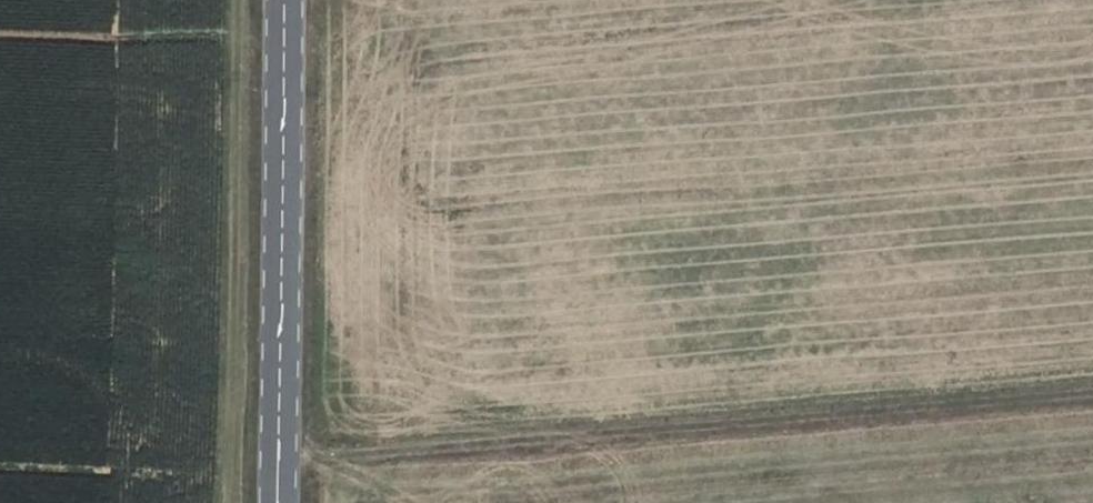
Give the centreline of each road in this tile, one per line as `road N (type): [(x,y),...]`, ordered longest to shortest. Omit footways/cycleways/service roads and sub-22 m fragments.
road 1 (tertiary): [(295,0),(297,171),(283,502)]

